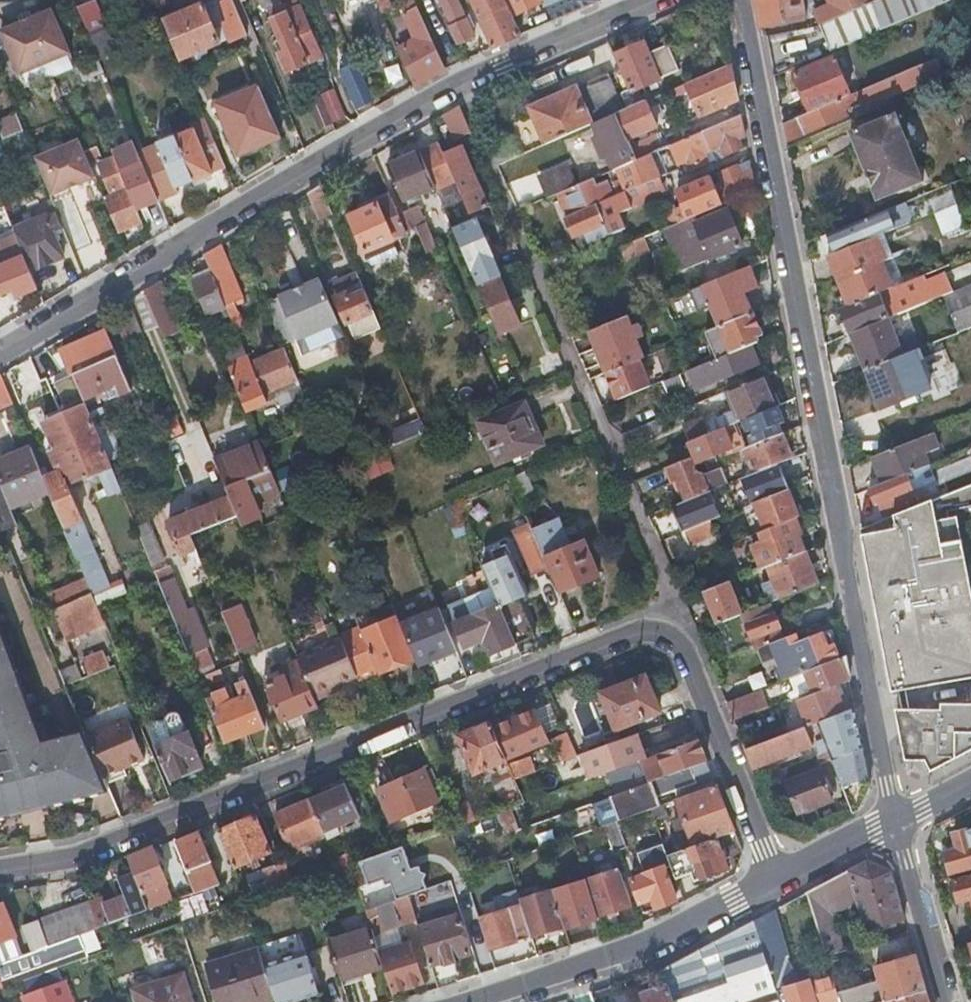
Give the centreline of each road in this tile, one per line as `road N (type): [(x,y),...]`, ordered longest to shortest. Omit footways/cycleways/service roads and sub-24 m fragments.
road 1 (residential): [(739,0),(897,819)]
road 2 (residential): [(0,869),(86,855),(638,632),(661,641)]
road 3 (residential): [(457,83),(678,616),(661,641)]
road 4 (residential): [(0,353),(457,83)]
road 5 (residential): [(468,1001),(652,944),(777,879)]
road 6 (residential): [(661,641),(683,652),(777,879)]
road 7 (residential): [(457,83),(657,0)]
road 8 (residential): [(897,819),(950,1001)]
road 9 (residential): [(777,879),(897,819)]

